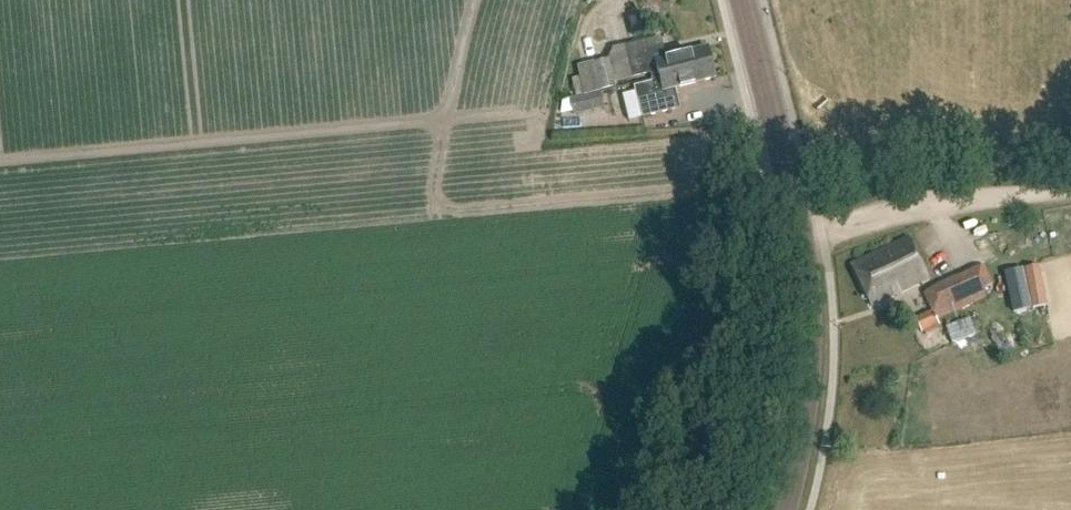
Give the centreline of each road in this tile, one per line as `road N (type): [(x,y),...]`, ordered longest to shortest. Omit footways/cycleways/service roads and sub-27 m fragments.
road 1 (secondary): [(782,509),(800,442),(806,323),(801,238),(742,0)]
road 2 (track): [(822,232),(897,209),(1070,188)]

